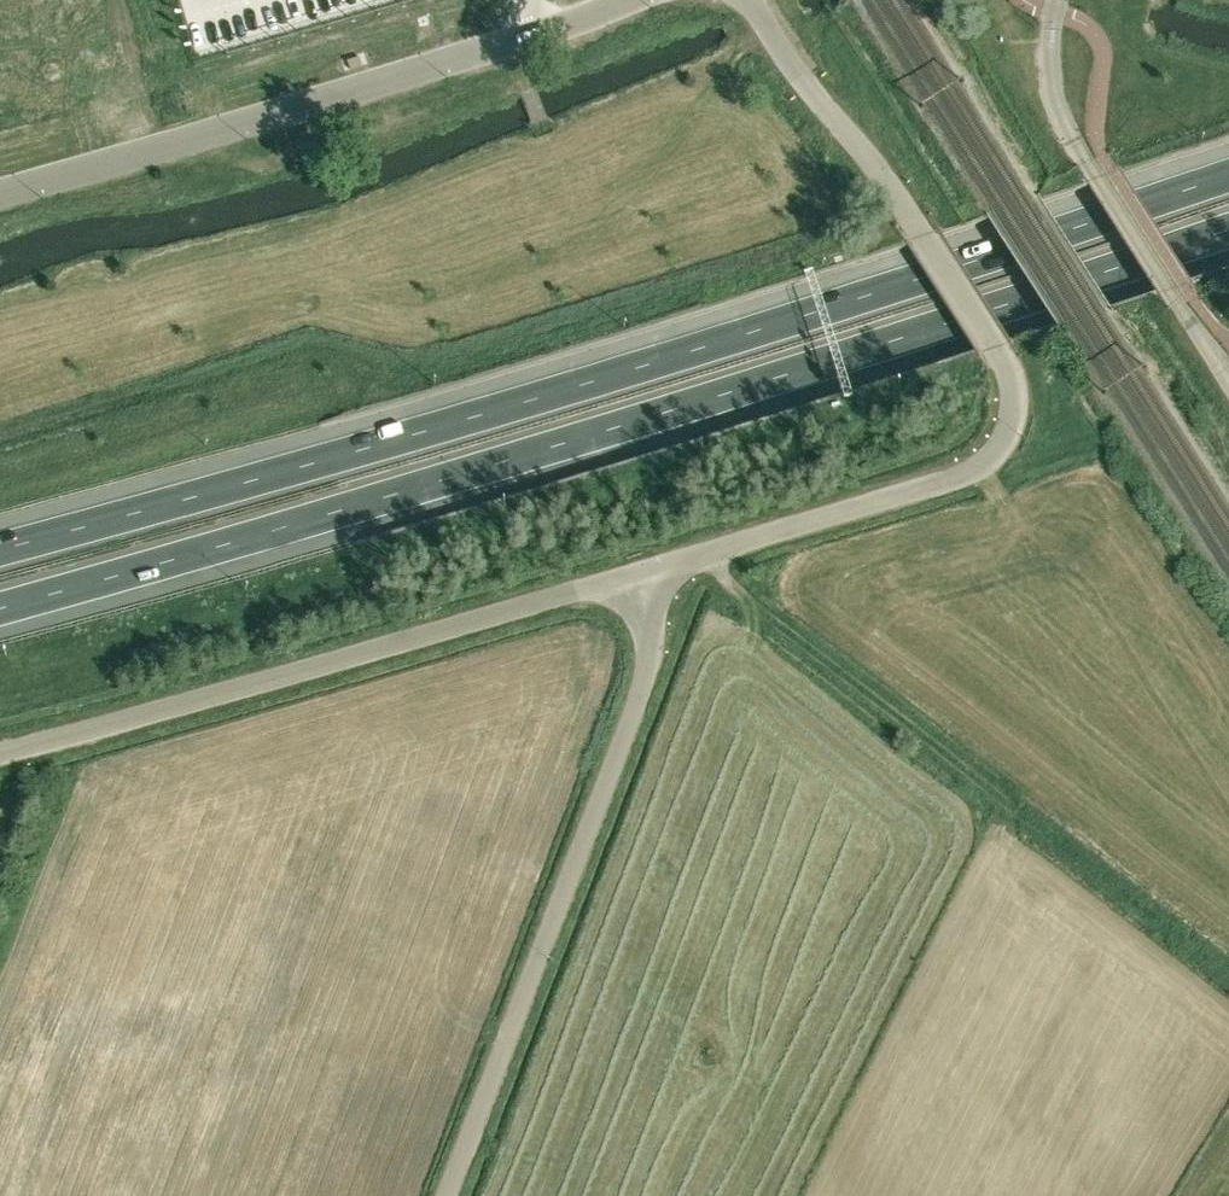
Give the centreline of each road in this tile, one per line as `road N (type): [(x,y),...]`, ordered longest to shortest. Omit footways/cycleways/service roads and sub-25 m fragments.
road 1 (motorway): [(1228,174),(590,382),(0,549)]
road 2 (motorway): [(0,606),(916,335),(1228,232)]
road 3 (unclassified): [(639,579),(953,481),(989,463),(1016,423),(1006,358),(882,168),(793,71),(753,0)]
road 4 (track): [(1228,971),(725,579),(711,557)]
road 5 (unclassified): [(0,752),(639,579)]
road 6 (unclassified): [(632,0),(534,37),(0,194)]
road 7 (unclassified): [(446,1195),(652,654),(639,579)]

